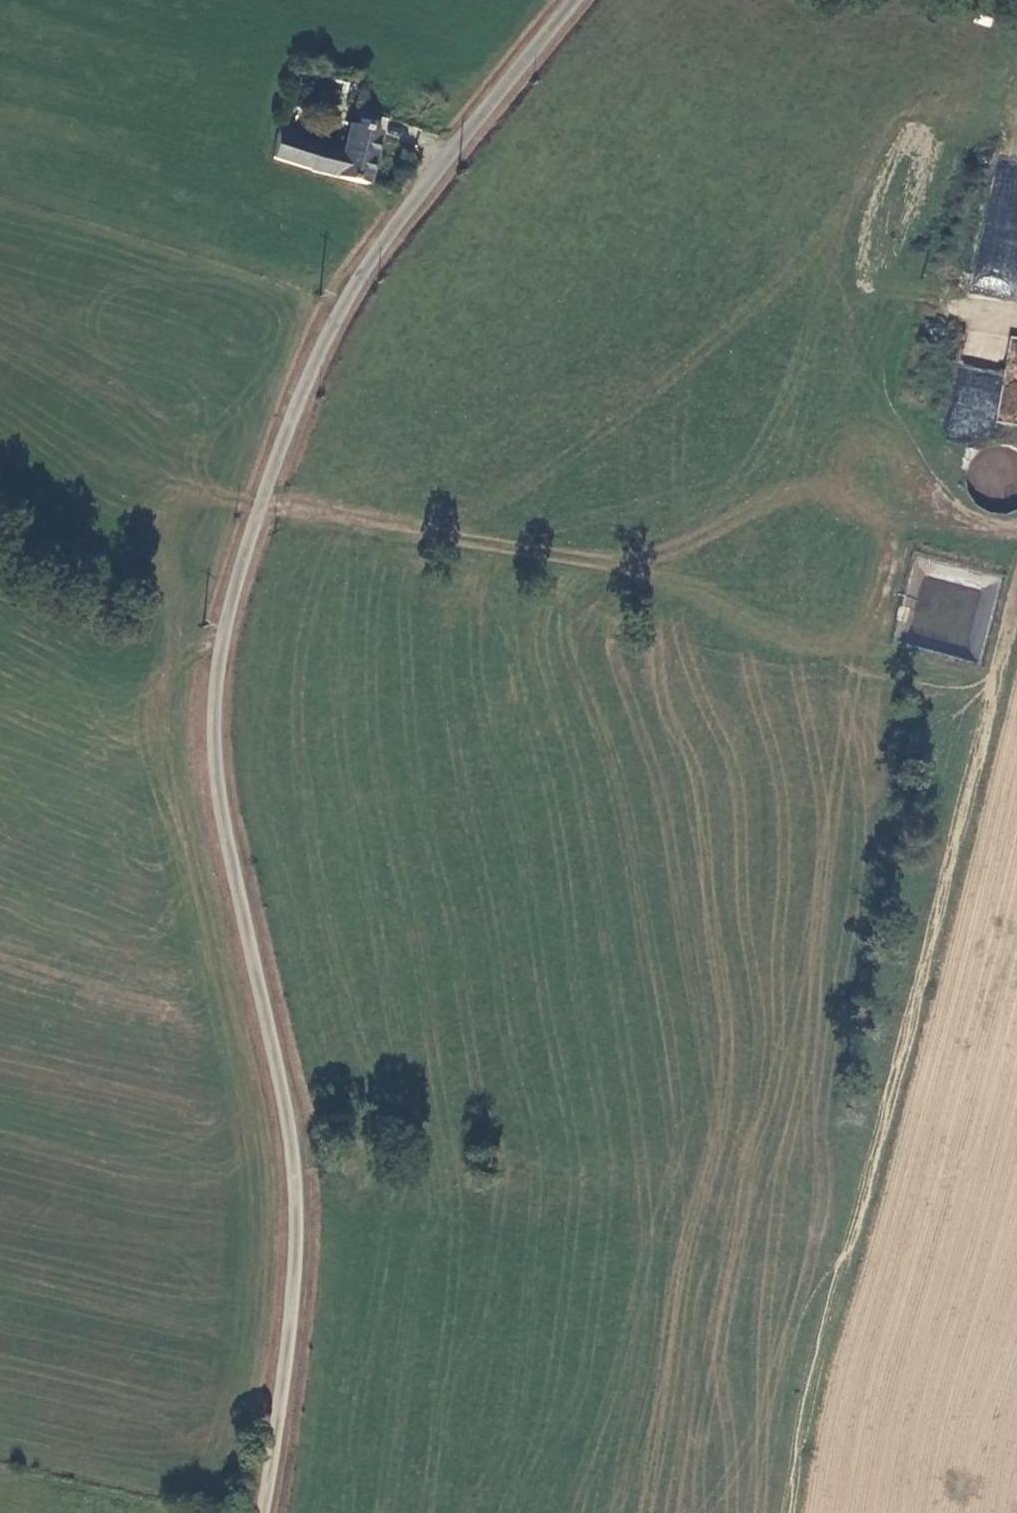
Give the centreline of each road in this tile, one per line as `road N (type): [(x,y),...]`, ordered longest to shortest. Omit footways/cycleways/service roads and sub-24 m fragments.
road 1 (unclassified): [(579,0),(337,313),(247,542),(218,642),(212,748),(295,1151),(293,1354),(269,1512)]
road 2 (track): [(1016,925),(847,1268)]

